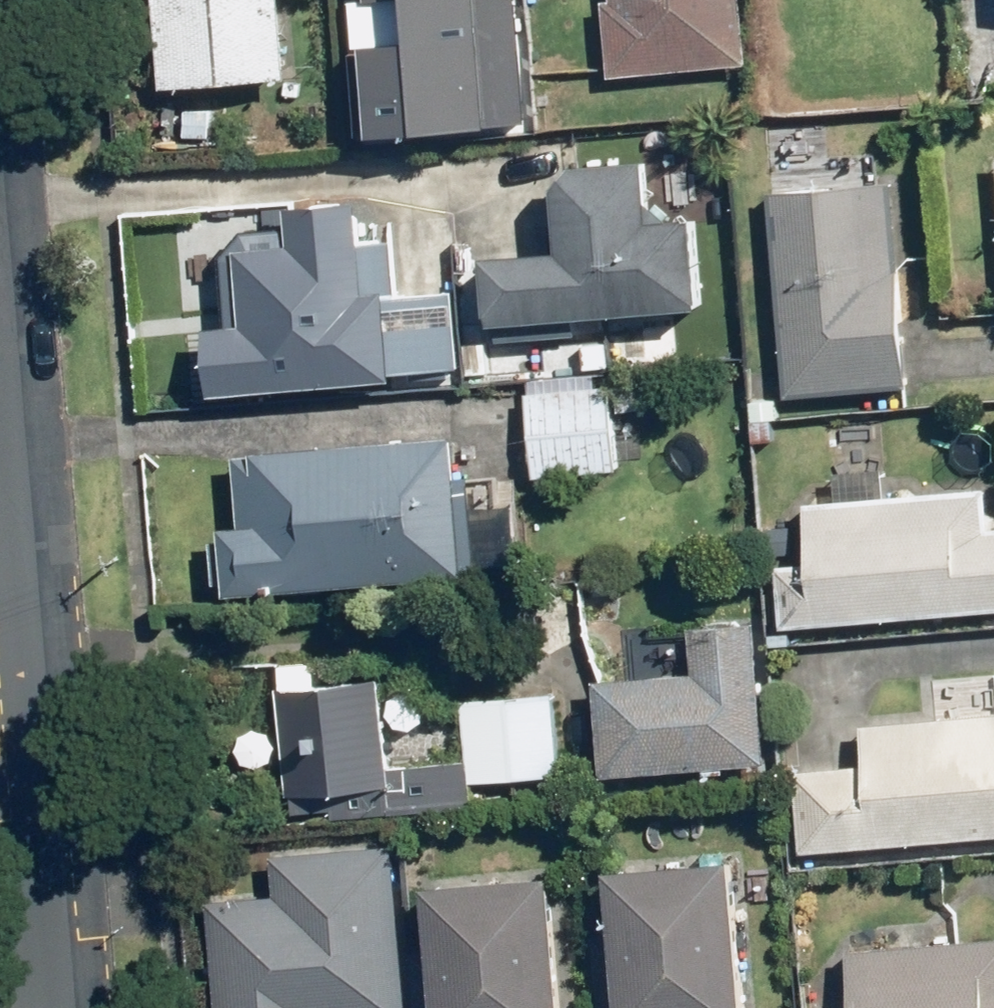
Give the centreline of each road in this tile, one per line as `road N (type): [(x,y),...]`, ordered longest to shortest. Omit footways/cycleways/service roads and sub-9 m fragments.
road 1 (tertiary): [(52,1007),(0,325)]

